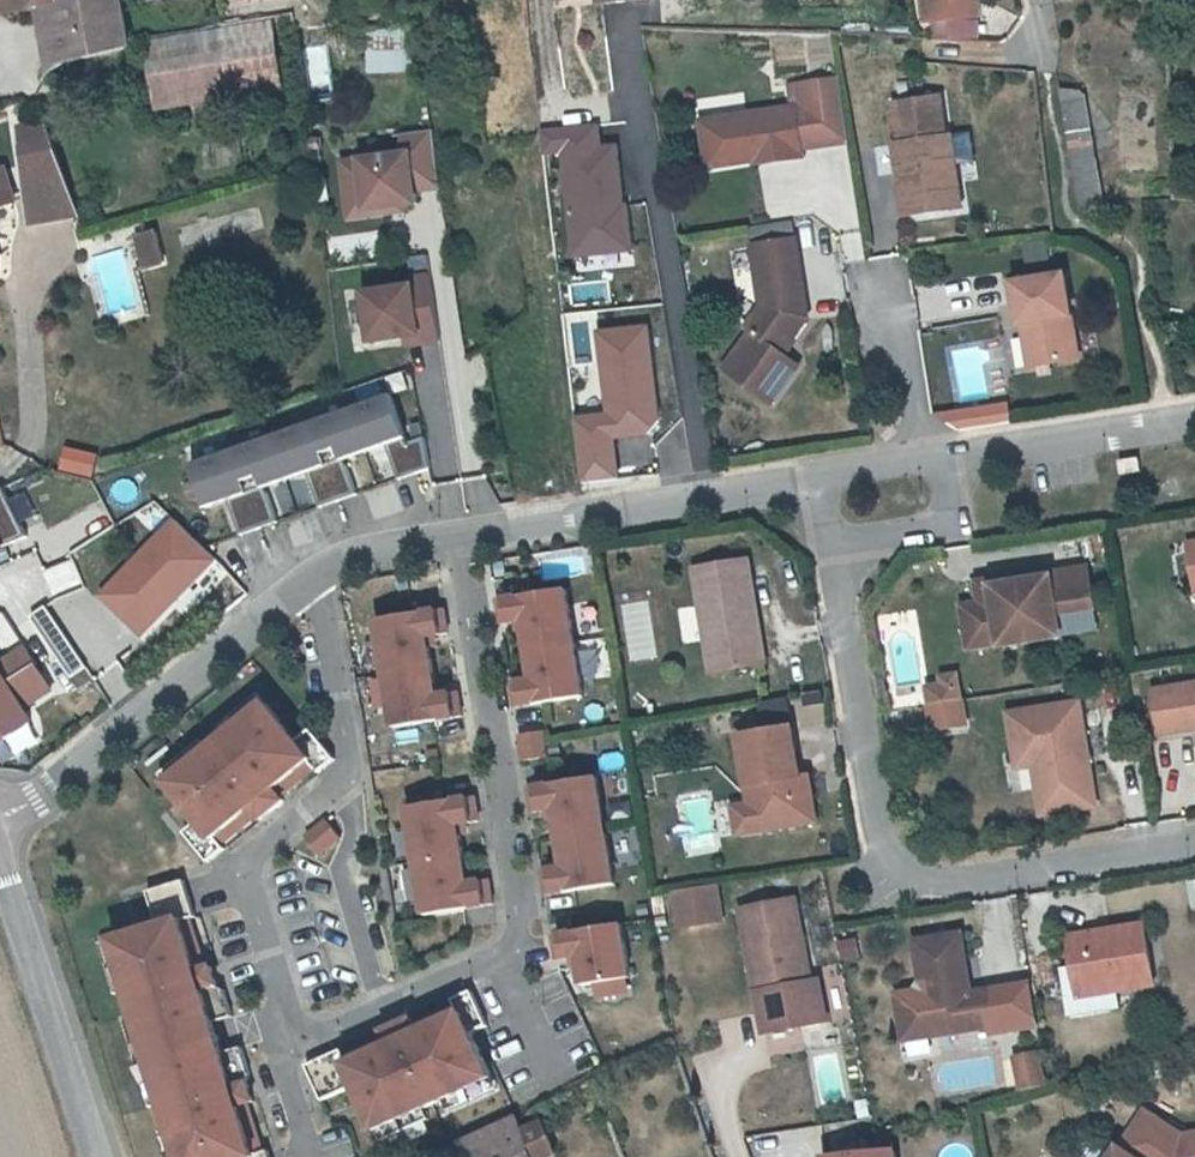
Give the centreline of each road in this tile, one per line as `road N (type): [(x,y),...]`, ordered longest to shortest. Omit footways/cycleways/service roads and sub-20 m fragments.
road 1 (residential): [(461,539),(520,919),(502,955),(321,1034),(293,1029),(247,872),(260,850),(350,774),(326,621),(310,579)]
road 2 (residential): [(815,482),(877,843),(898,870),(933,880),(982,876),(1194,844)]
road 3 (residential): [(0,818),(38,802),(310,579)]
road 4 (residential): [(461,539),(815,482)]
road 5 (unclassified): [(99,1156),(0,848)]
road 6 (residential): [(921,464),(1194,420)]
road 7 (residential): [(879,292),(901,332),(921,464)]
road 8 (residential): [(310,579),(337,561),(461,539)]

